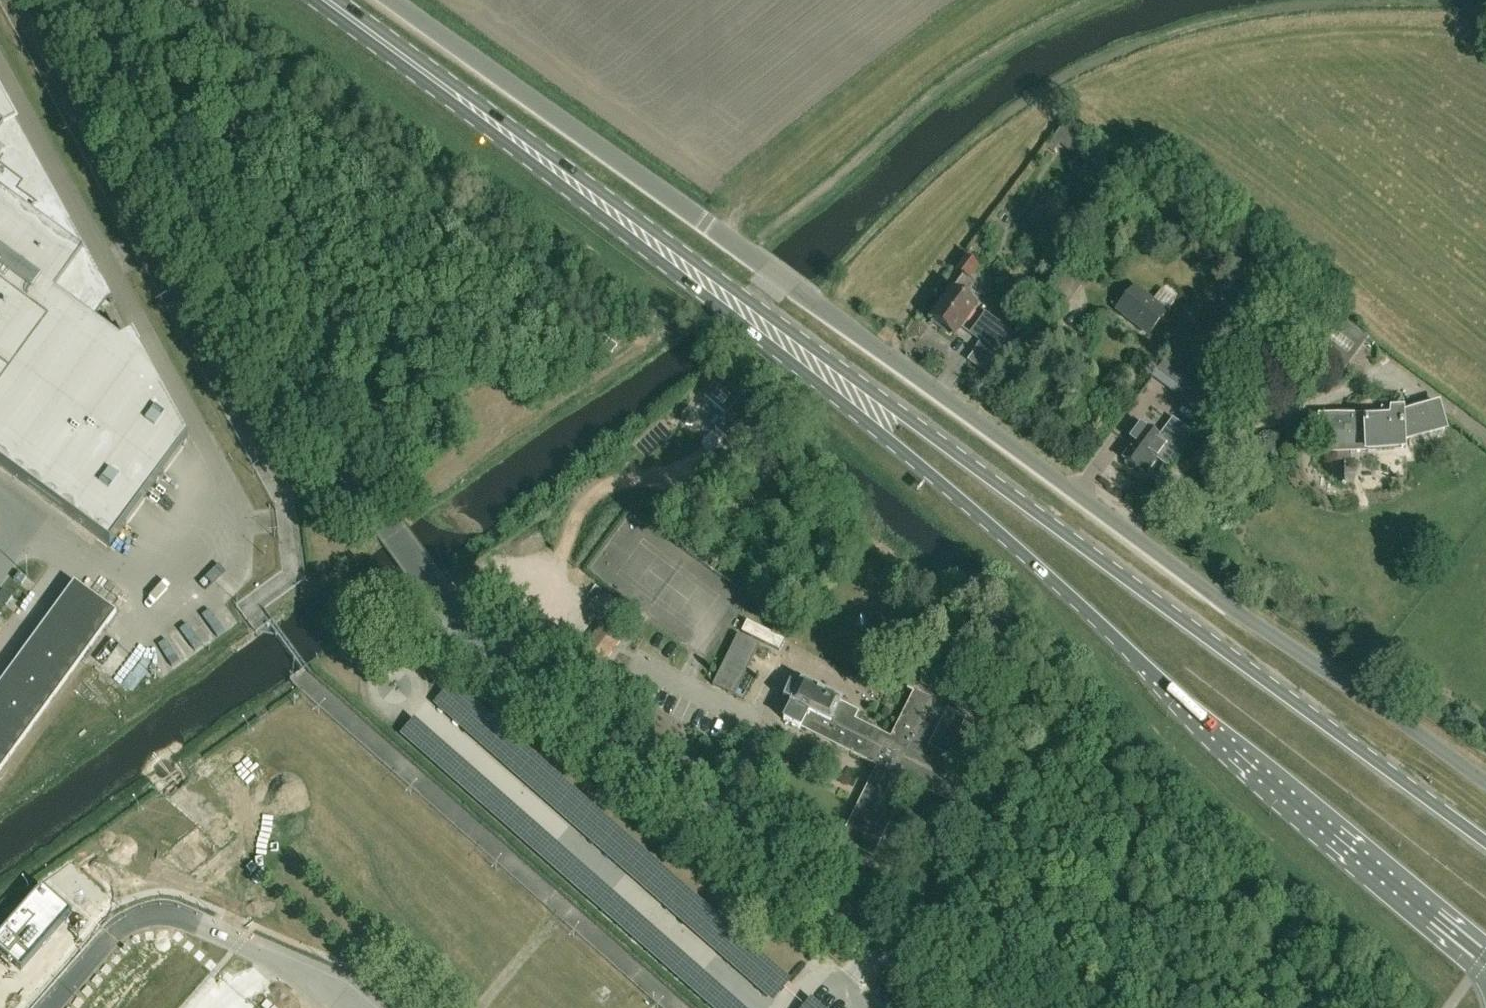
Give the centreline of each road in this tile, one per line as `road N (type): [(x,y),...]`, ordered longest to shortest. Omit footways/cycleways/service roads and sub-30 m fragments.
road 1 (residential): [(980,1007),(885,952),(466,632),(319,426),(68,0)]
road 2 (unclassified): [(1485,781),(385,0)]
road 3 (primary): [(768,329),(844,407),(1028,558),(1214,735),(1485,960)]
road 4 (primary): [(1485,843),(927,432),(768,329)]
road 5 (primary): [(768,329),(322,0)]

